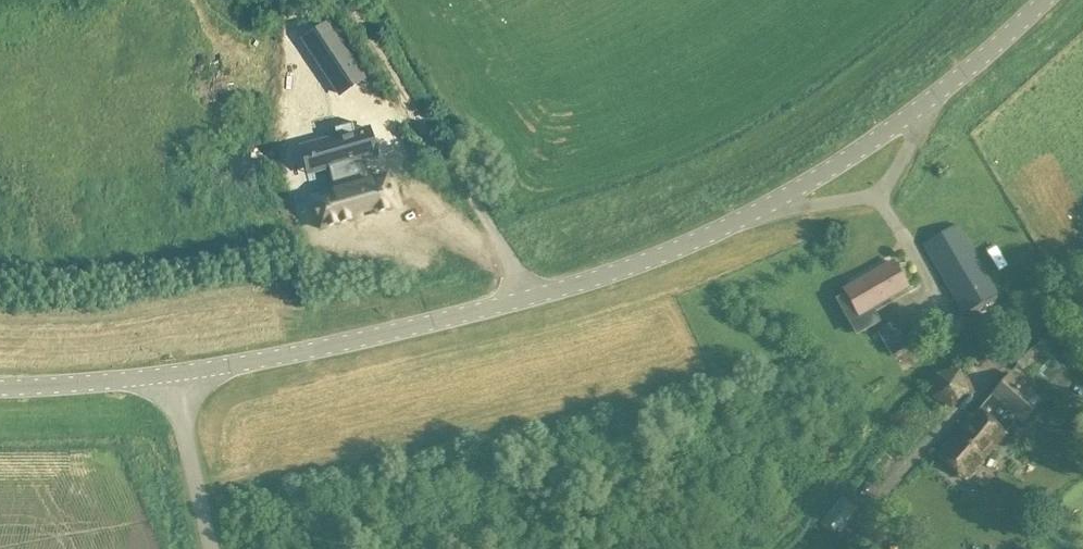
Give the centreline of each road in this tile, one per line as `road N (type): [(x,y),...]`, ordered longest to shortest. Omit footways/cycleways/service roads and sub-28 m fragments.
road 1 (tertiary): [(528,296),(636,264),(798,188),(936,94),(1043,0)]
road 2 (tertiary): [(171,373),(528,296)]
road 3 (unclassified): [(528,296),(344,0)]
road 4 (unclassified): [(211,548),(171,373)]
road 5 (tertiary): [(0,385),(171,373)]

